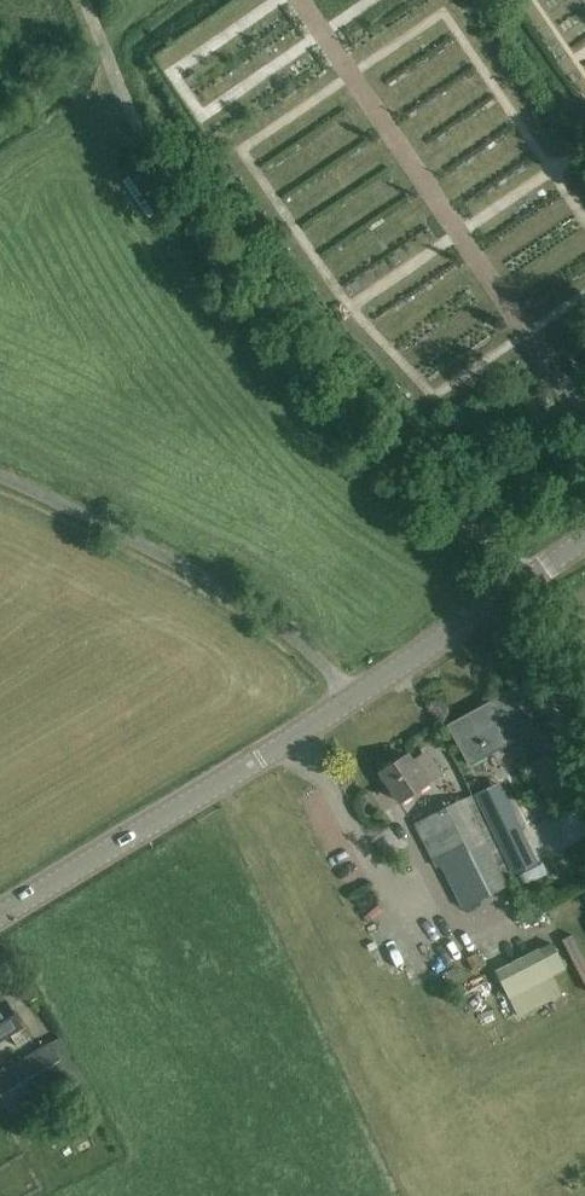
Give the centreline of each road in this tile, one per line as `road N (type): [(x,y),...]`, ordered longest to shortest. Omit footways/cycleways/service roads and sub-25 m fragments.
road 1 (unclassified): [(355,696),(312,653),(224,589),(0,479)]
road 2 (tertiary): [(0,914),(355,696)]
road 3 (tertiary): [(355,696),(584,538)]

